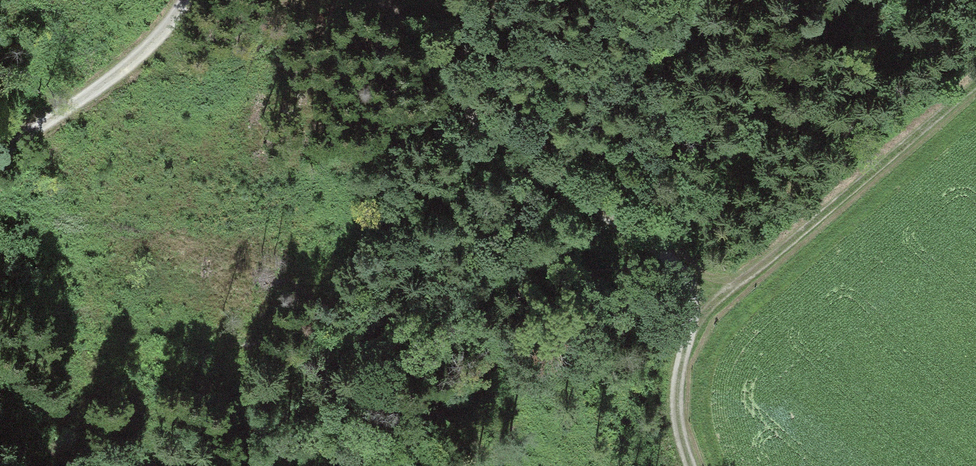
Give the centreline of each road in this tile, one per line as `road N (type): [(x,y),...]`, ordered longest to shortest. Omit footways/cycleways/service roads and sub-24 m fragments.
road 1 (track): [(701,465),(682,419),(684,368),(698,315),(687,275),(654,241),(592,210),(517,153),(381,0)]
road 2 (track): [(698,315),(975,69)]
road 3 (track): [(0,152),(64,106),(170,0)]

